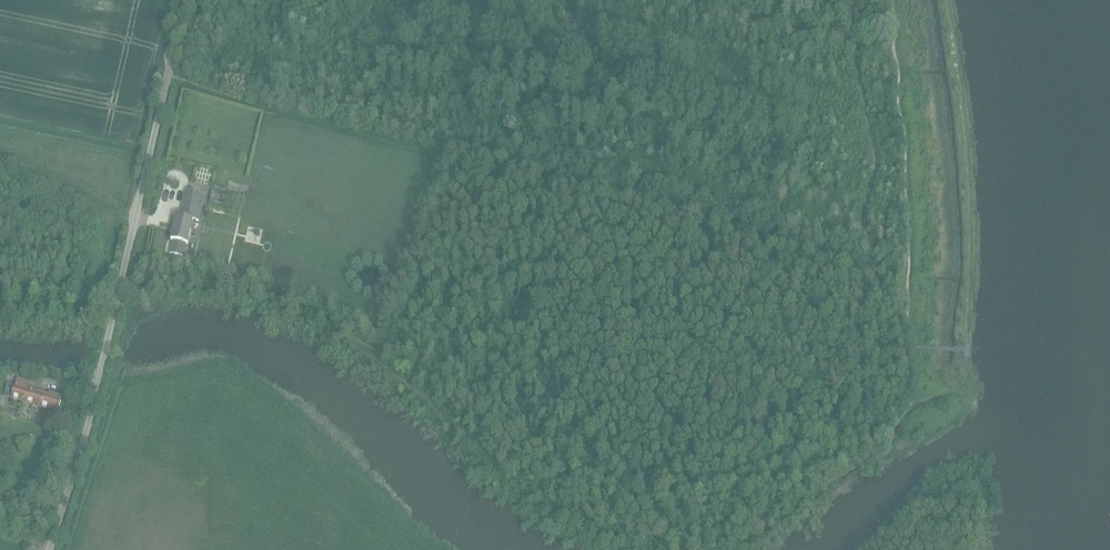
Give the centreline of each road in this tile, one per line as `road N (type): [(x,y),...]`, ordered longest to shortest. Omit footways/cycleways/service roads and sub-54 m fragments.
road 1 (residential): [(110,328),(185,0)]
road 2 (unclassified): [(49,549),(110,328)]

